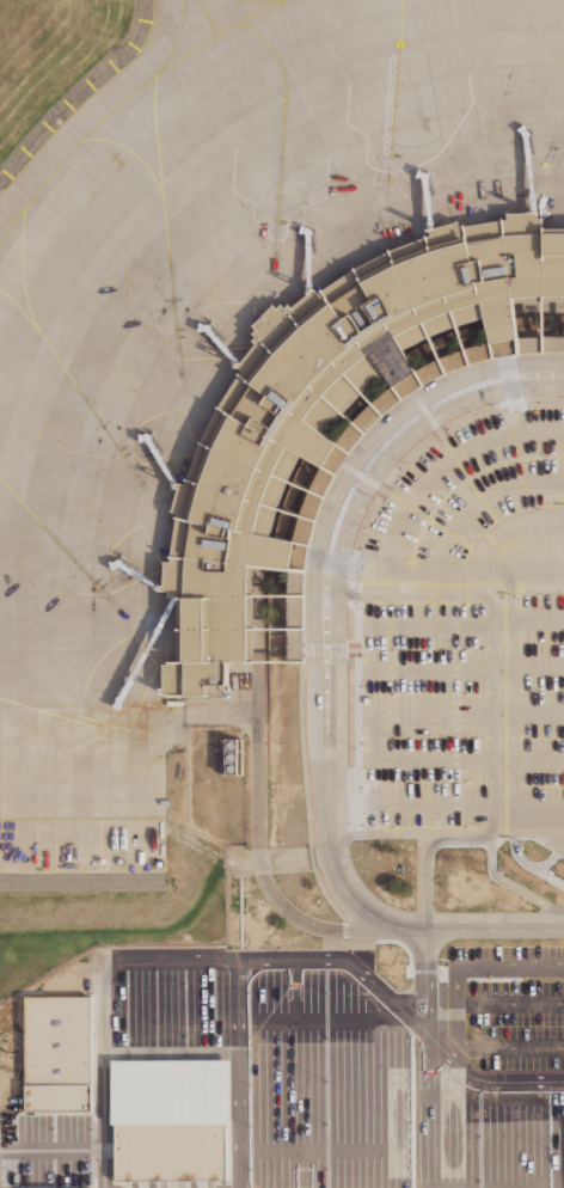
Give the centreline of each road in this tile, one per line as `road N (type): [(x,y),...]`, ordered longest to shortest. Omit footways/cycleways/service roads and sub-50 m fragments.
road 1 (tertiary): [(563,361),(510,363),(435,388),(378,431),(345,474),(323,525),(311,602),(315,754),(326,783)]
road 2 (tertiary): [(563,385),(508,387),(449,406),(410,433),(366,486),(337,571),(337,755),(326,783)]
road 3 (tertiary): [(326,783),(335,859),(374,912),(423,924),(563,923)]

